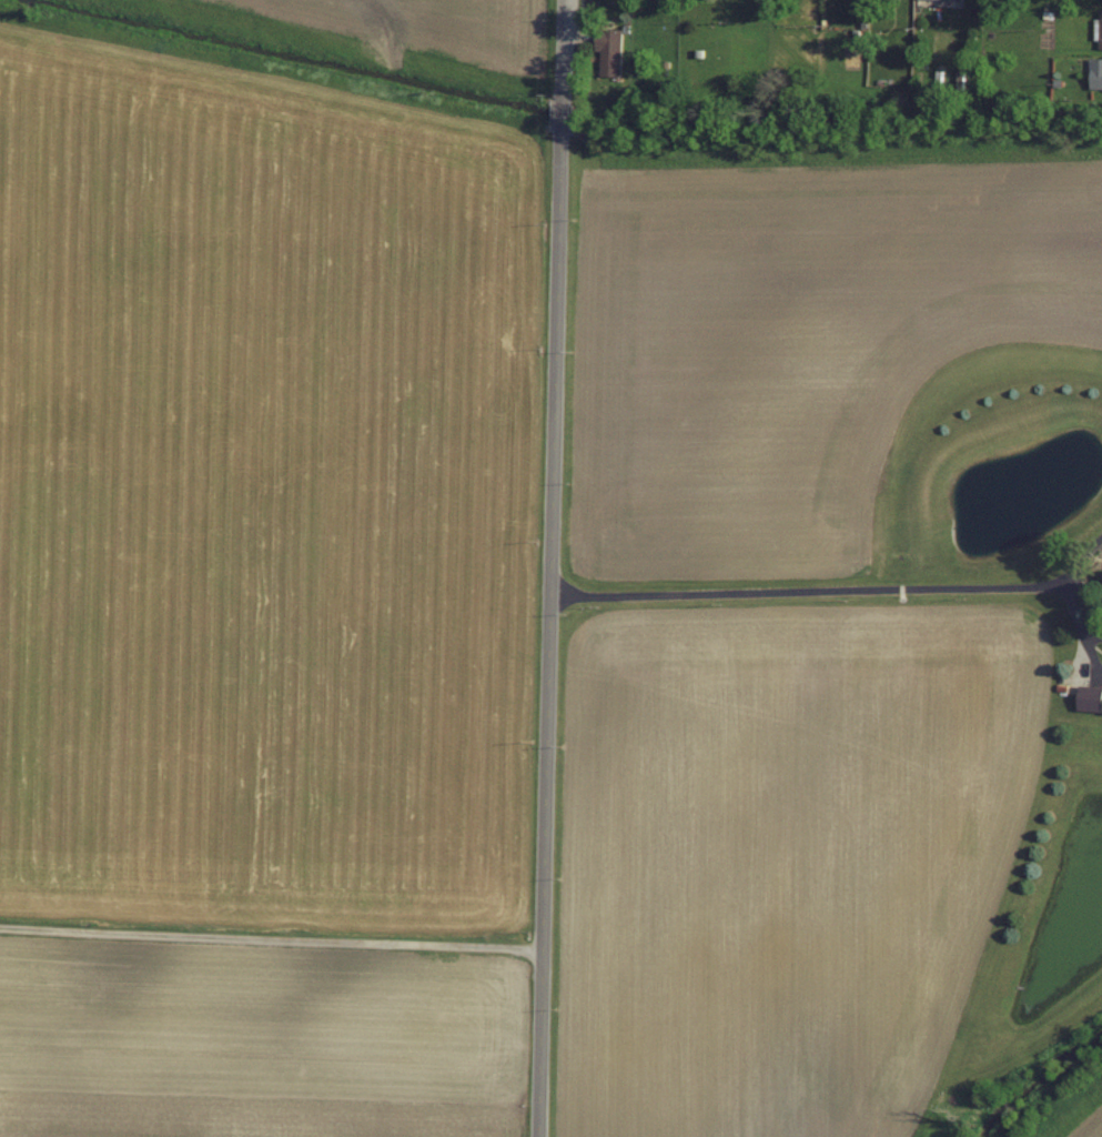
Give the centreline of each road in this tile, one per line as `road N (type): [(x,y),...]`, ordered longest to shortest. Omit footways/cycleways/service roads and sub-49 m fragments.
road 1 (residential): [(541,1136),(567,0)]

